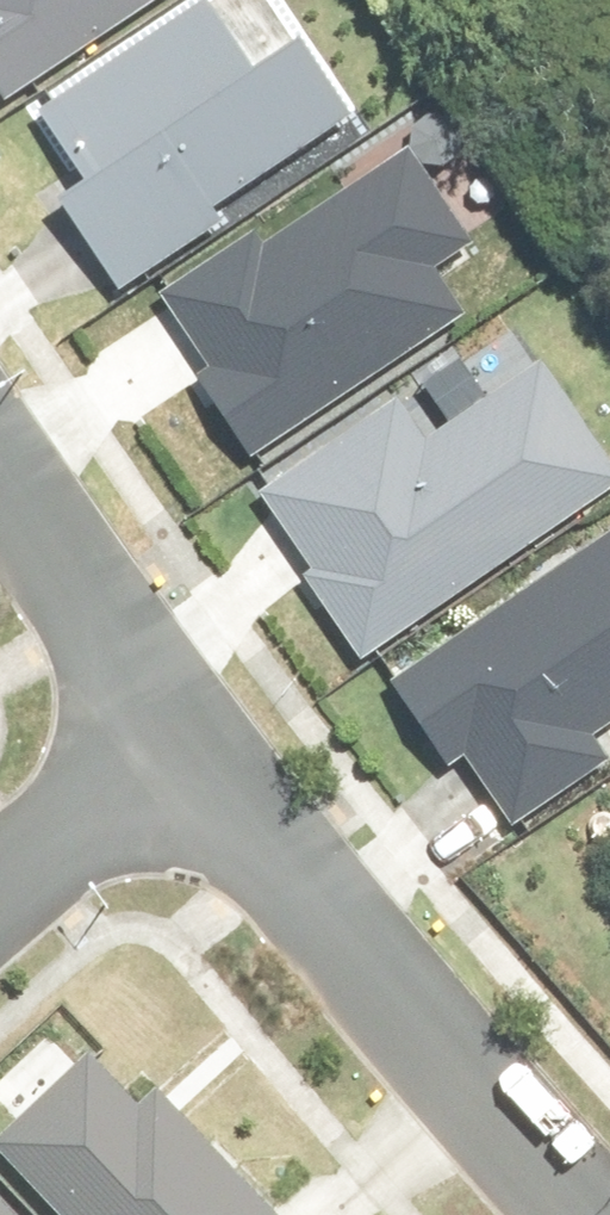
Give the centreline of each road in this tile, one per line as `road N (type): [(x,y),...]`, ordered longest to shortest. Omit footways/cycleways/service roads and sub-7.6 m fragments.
road 1 (residential): [(595,1214),(166,738)]
road 2 (residential): [(166,738),(0,491)]
road 3 (residential): [(166,738),(0,890)]

